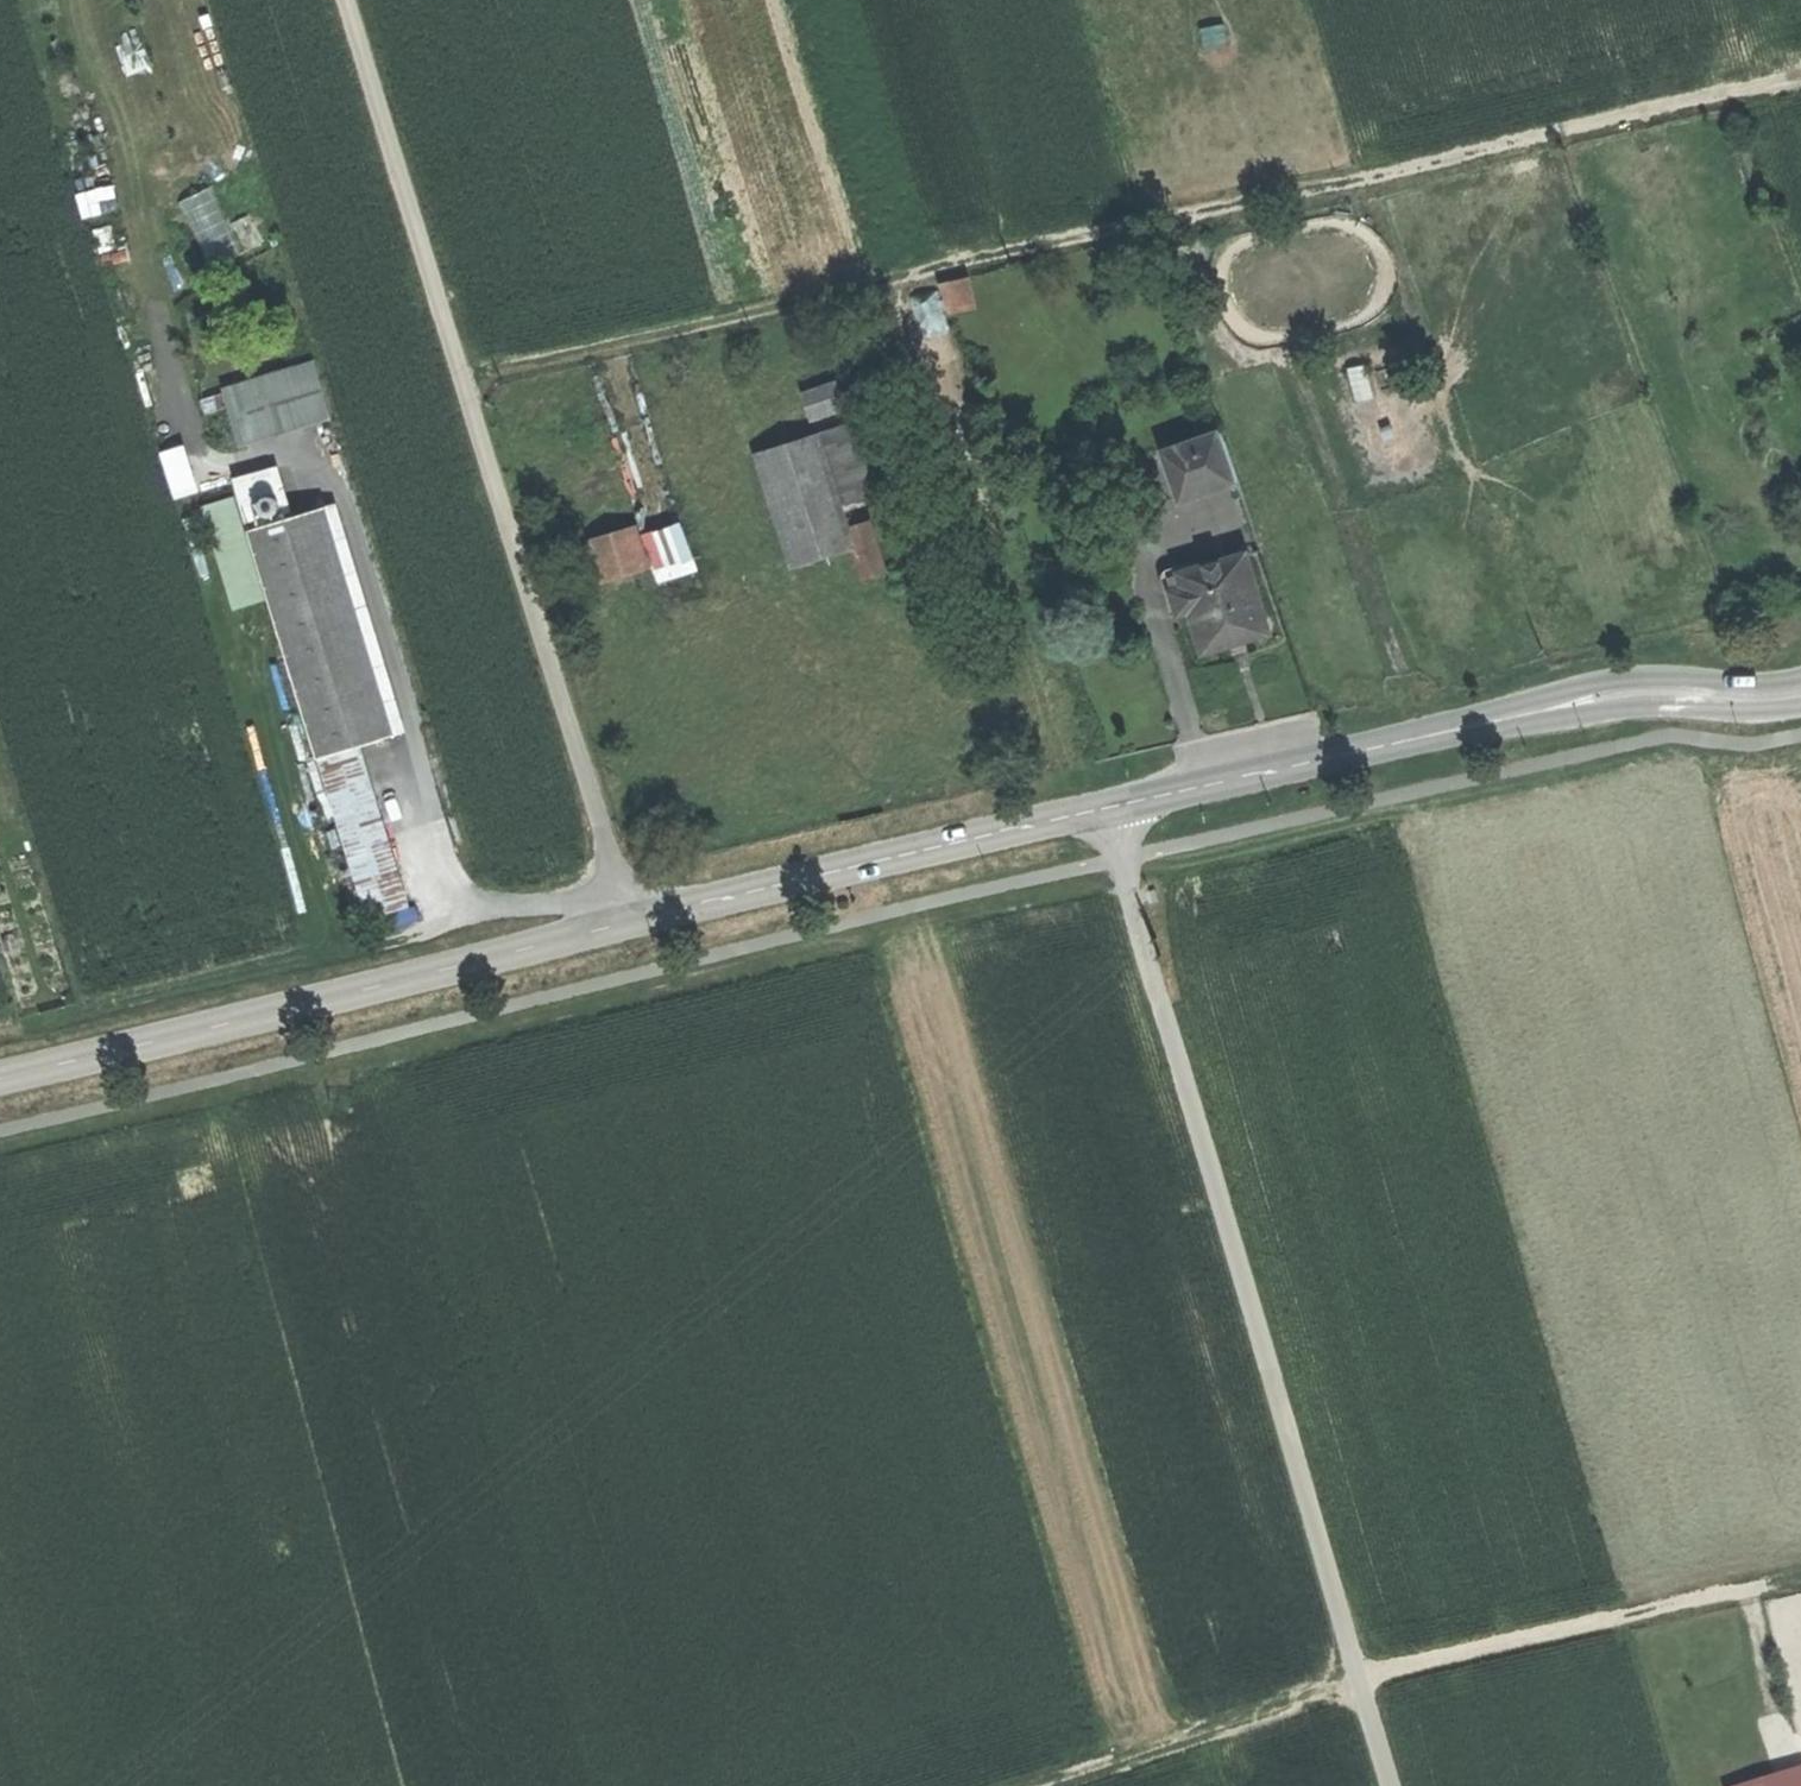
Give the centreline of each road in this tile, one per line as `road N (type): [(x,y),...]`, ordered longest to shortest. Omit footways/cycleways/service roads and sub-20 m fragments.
road 1 (tertiary): [(1529,714),(0,1075)]
road 2 (track): [(464,377),(991,250),(1800,77)]
road 3 (track): [(1766,1688),(1744,1590),(1358,1677),(1046,1785)]
road 4 (tertiary): [(1800,679),(1609,682),(1529,714)]
road 5 (tertiary): [(1529,714),(1642,704),(1800,707)]

